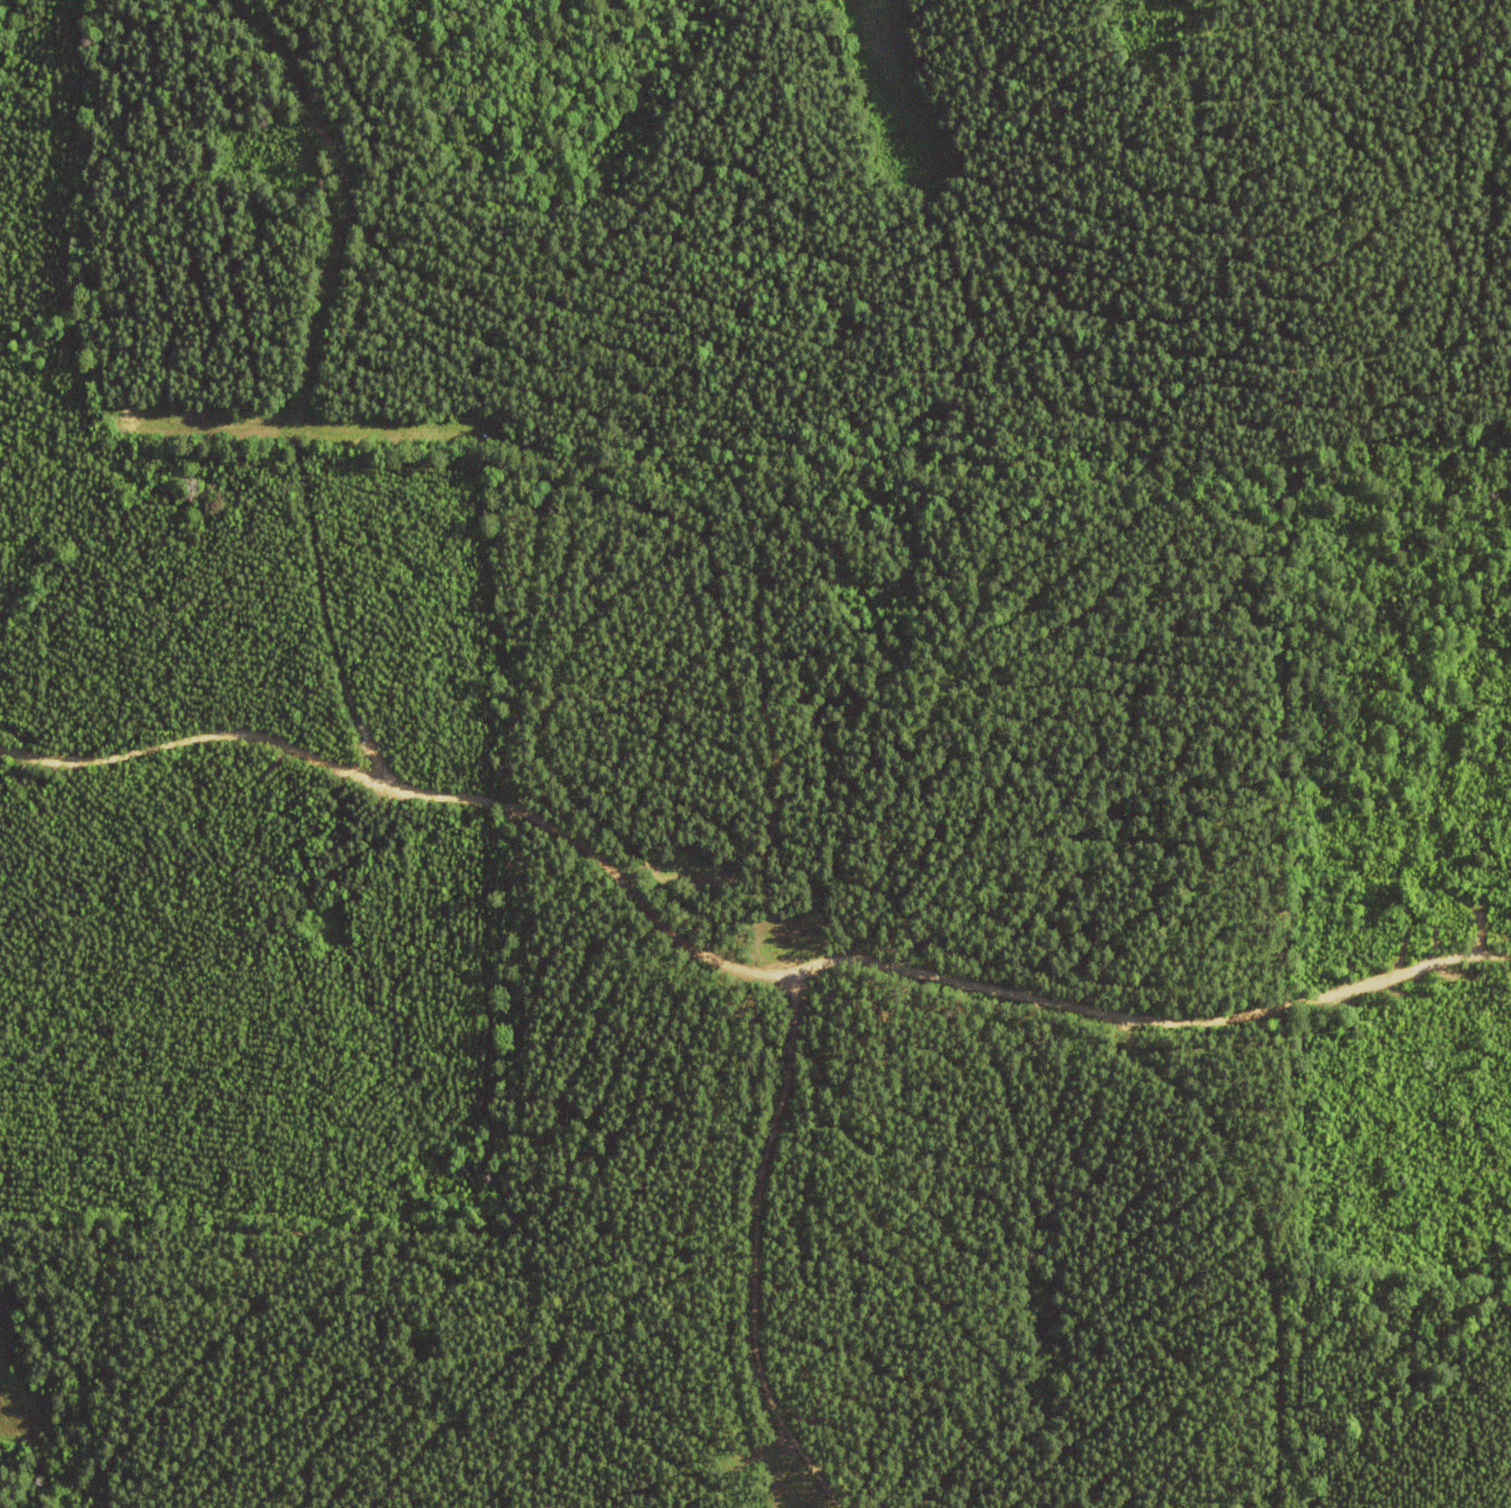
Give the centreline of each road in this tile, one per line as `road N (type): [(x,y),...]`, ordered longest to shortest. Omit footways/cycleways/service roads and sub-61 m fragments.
road 1 (residential): [(1510,966),(1394,994)]

